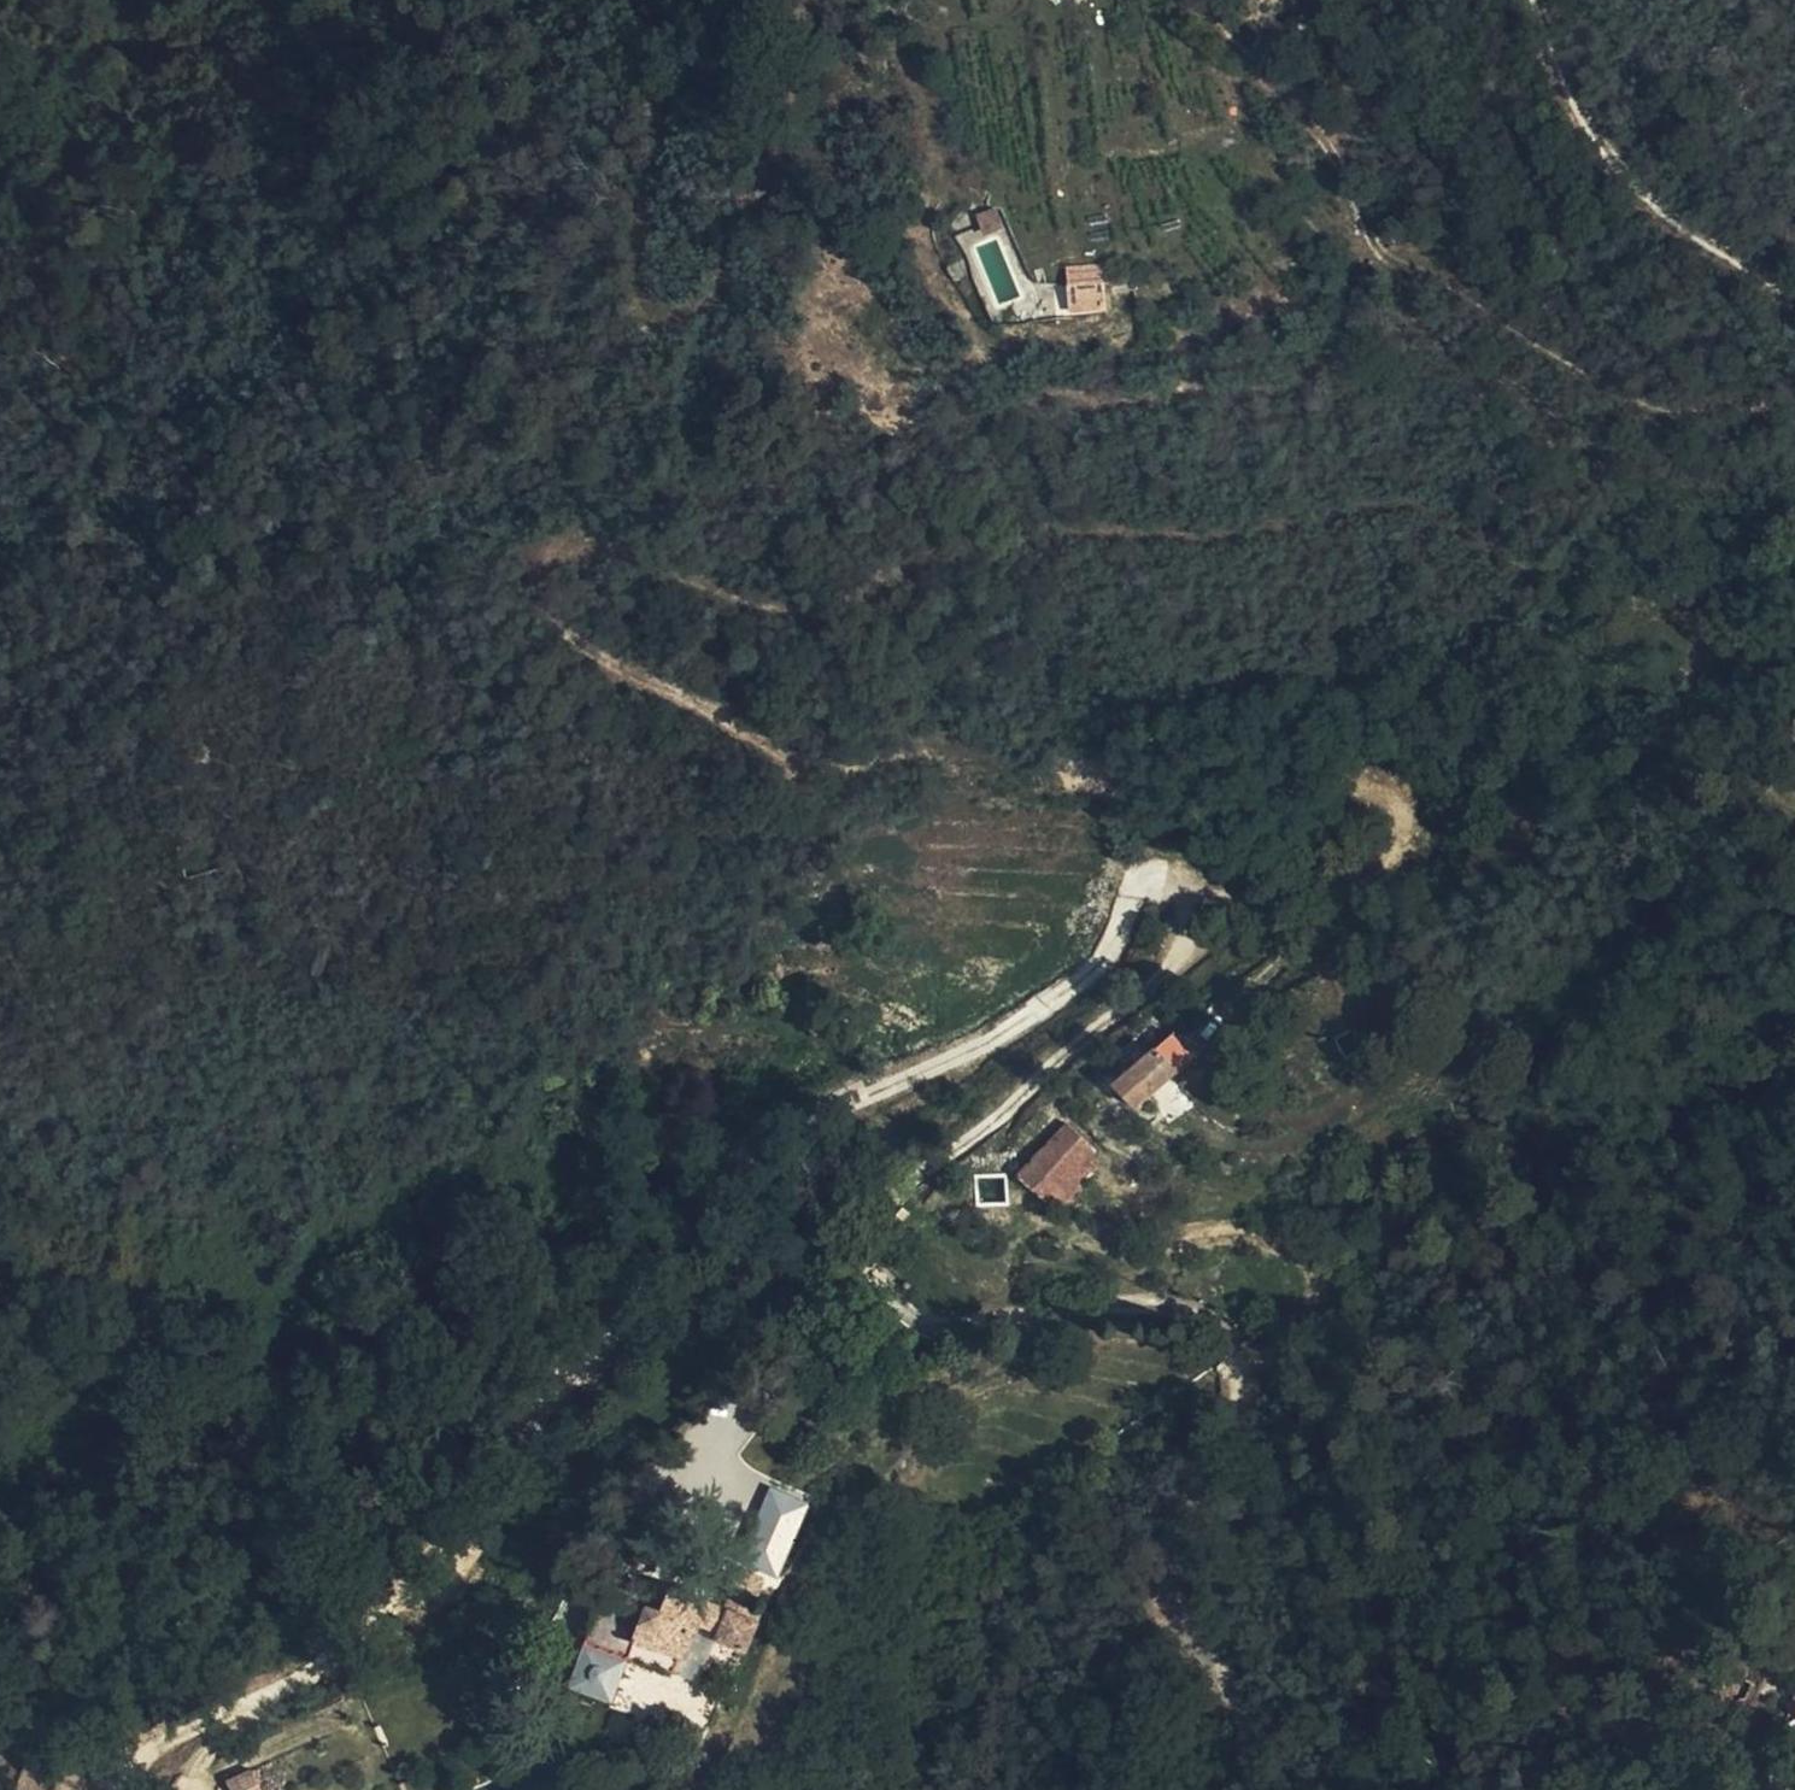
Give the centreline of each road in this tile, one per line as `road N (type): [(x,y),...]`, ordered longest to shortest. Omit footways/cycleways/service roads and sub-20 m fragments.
road 1 (track): [(1533,0),(1587,136),(1649,203),(1794,296)]

